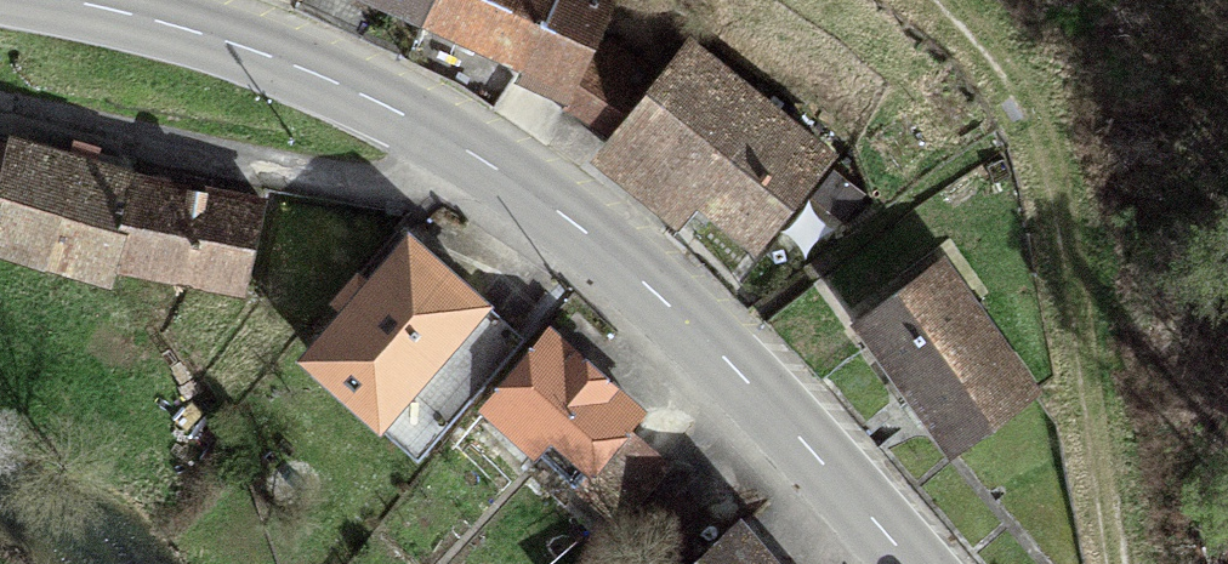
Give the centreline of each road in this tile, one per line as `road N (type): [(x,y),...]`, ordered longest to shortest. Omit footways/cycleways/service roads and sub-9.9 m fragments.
road 1 (primary): [(905,563),(730,375),(552,201),(319,77),(82,0)]
road 2 (track): [(956,0),(1037,109),(1065,196),(1123,563)]

